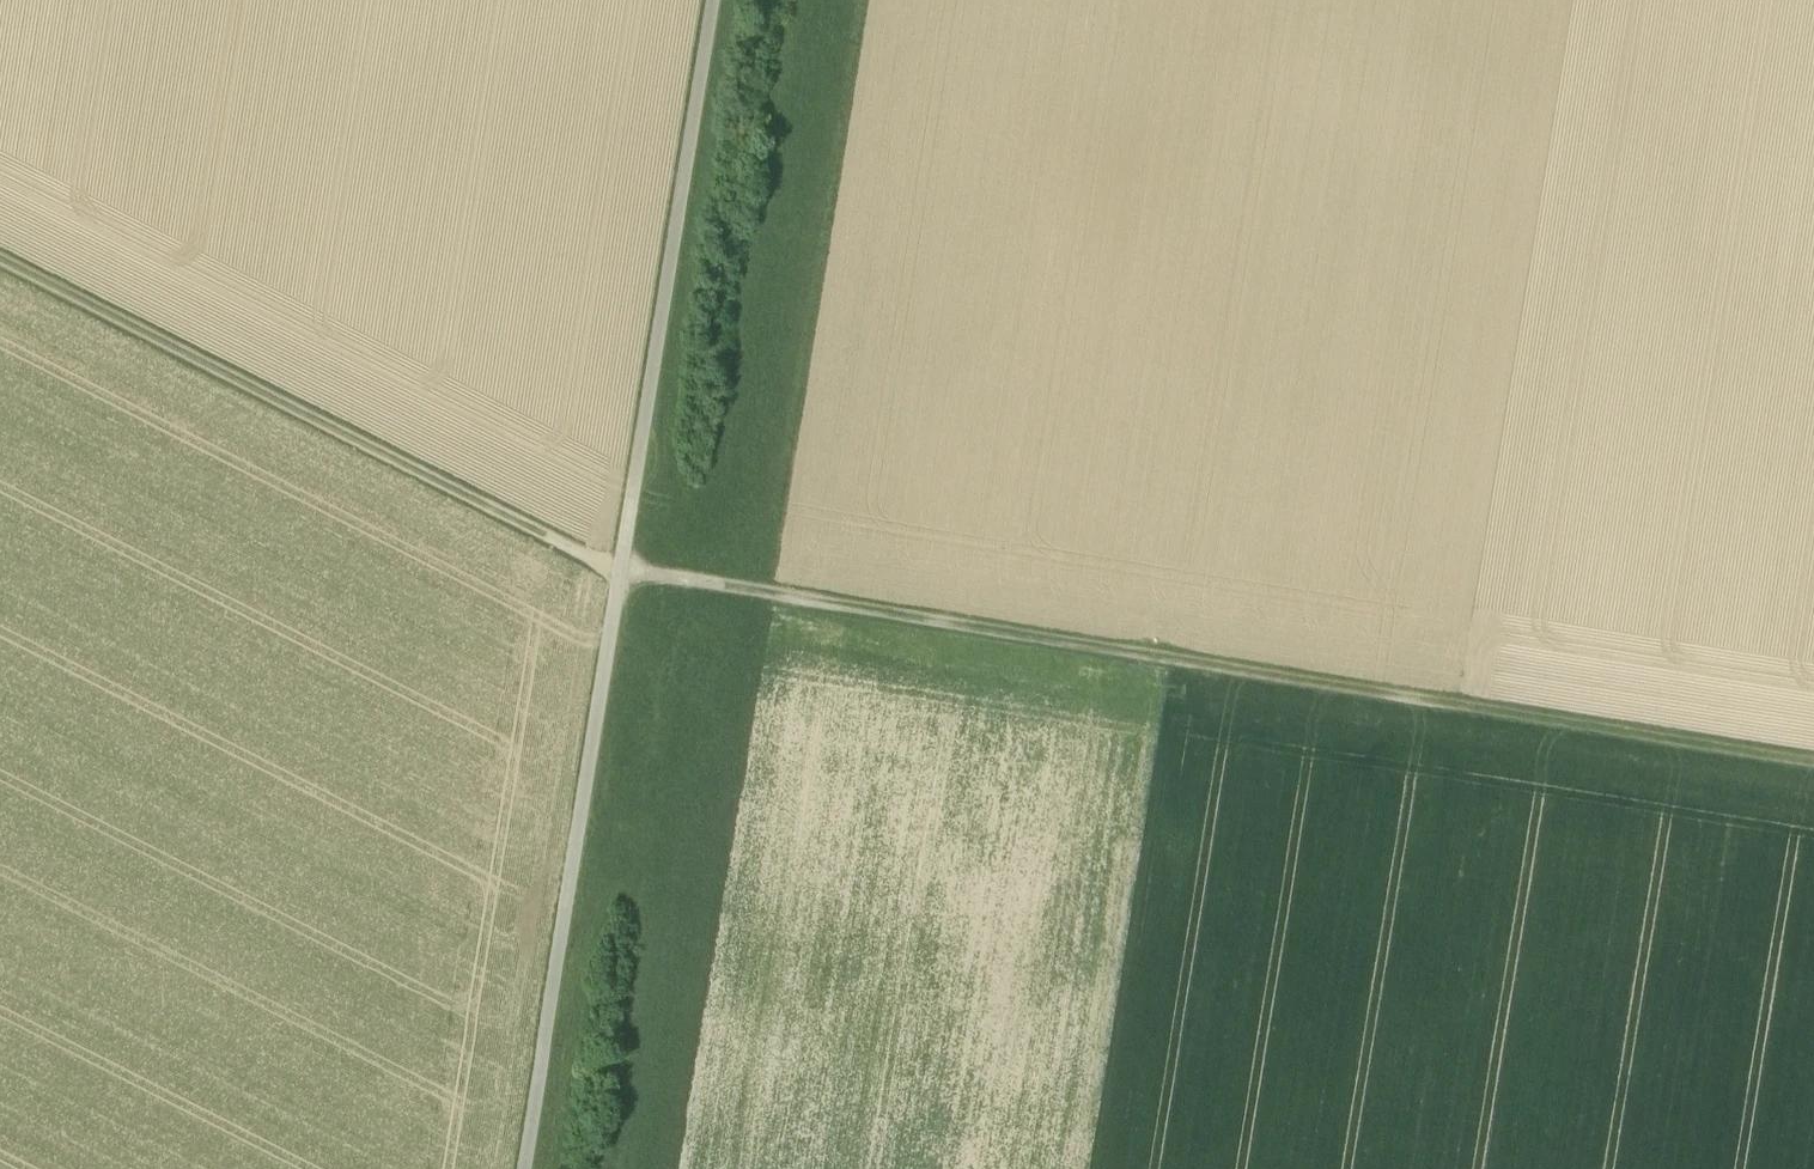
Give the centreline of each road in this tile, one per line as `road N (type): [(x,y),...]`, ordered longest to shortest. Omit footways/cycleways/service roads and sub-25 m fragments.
road 1 (track): [(0,261),(624,574),(1813,770)]
road 2 (track): [(716,0),(524,1168)]

